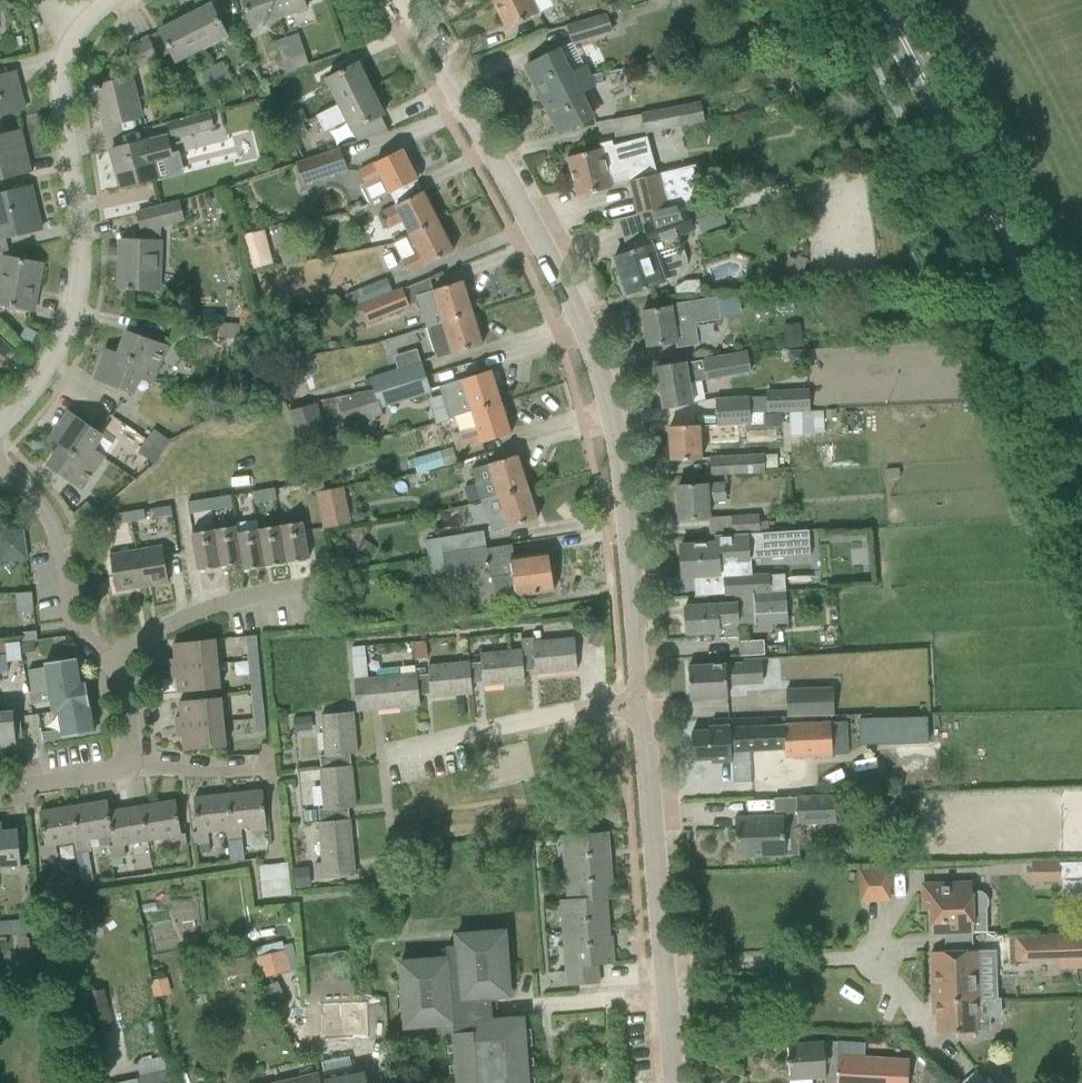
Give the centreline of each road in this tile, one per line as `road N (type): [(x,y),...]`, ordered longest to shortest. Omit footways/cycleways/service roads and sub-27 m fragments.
road 1 (unclassified): [(637,704),(618,395),(403,0)]
road 2 (primary): [(1081,406),(879,0)]
road 3 (unclassified): [(0,424),(61,347),(78,294),(84,242),(63,71),(78,27)]
road 4 (unclassified): [(674,1082),(653,842),(657,804),(638,765),(637,704)]
road 5 (residential): [(381,752),(637,704)]
road 6 (residential): [(117,650),(94,648),(72,618),(53,524),(0,466)]
road 7 (residential): [(277,859),(270,769),(134,768)]
road 8 (residential): [(117,650),(211,610),(318,587)]
road 9 (residential): [(134,768),(0,786)]

